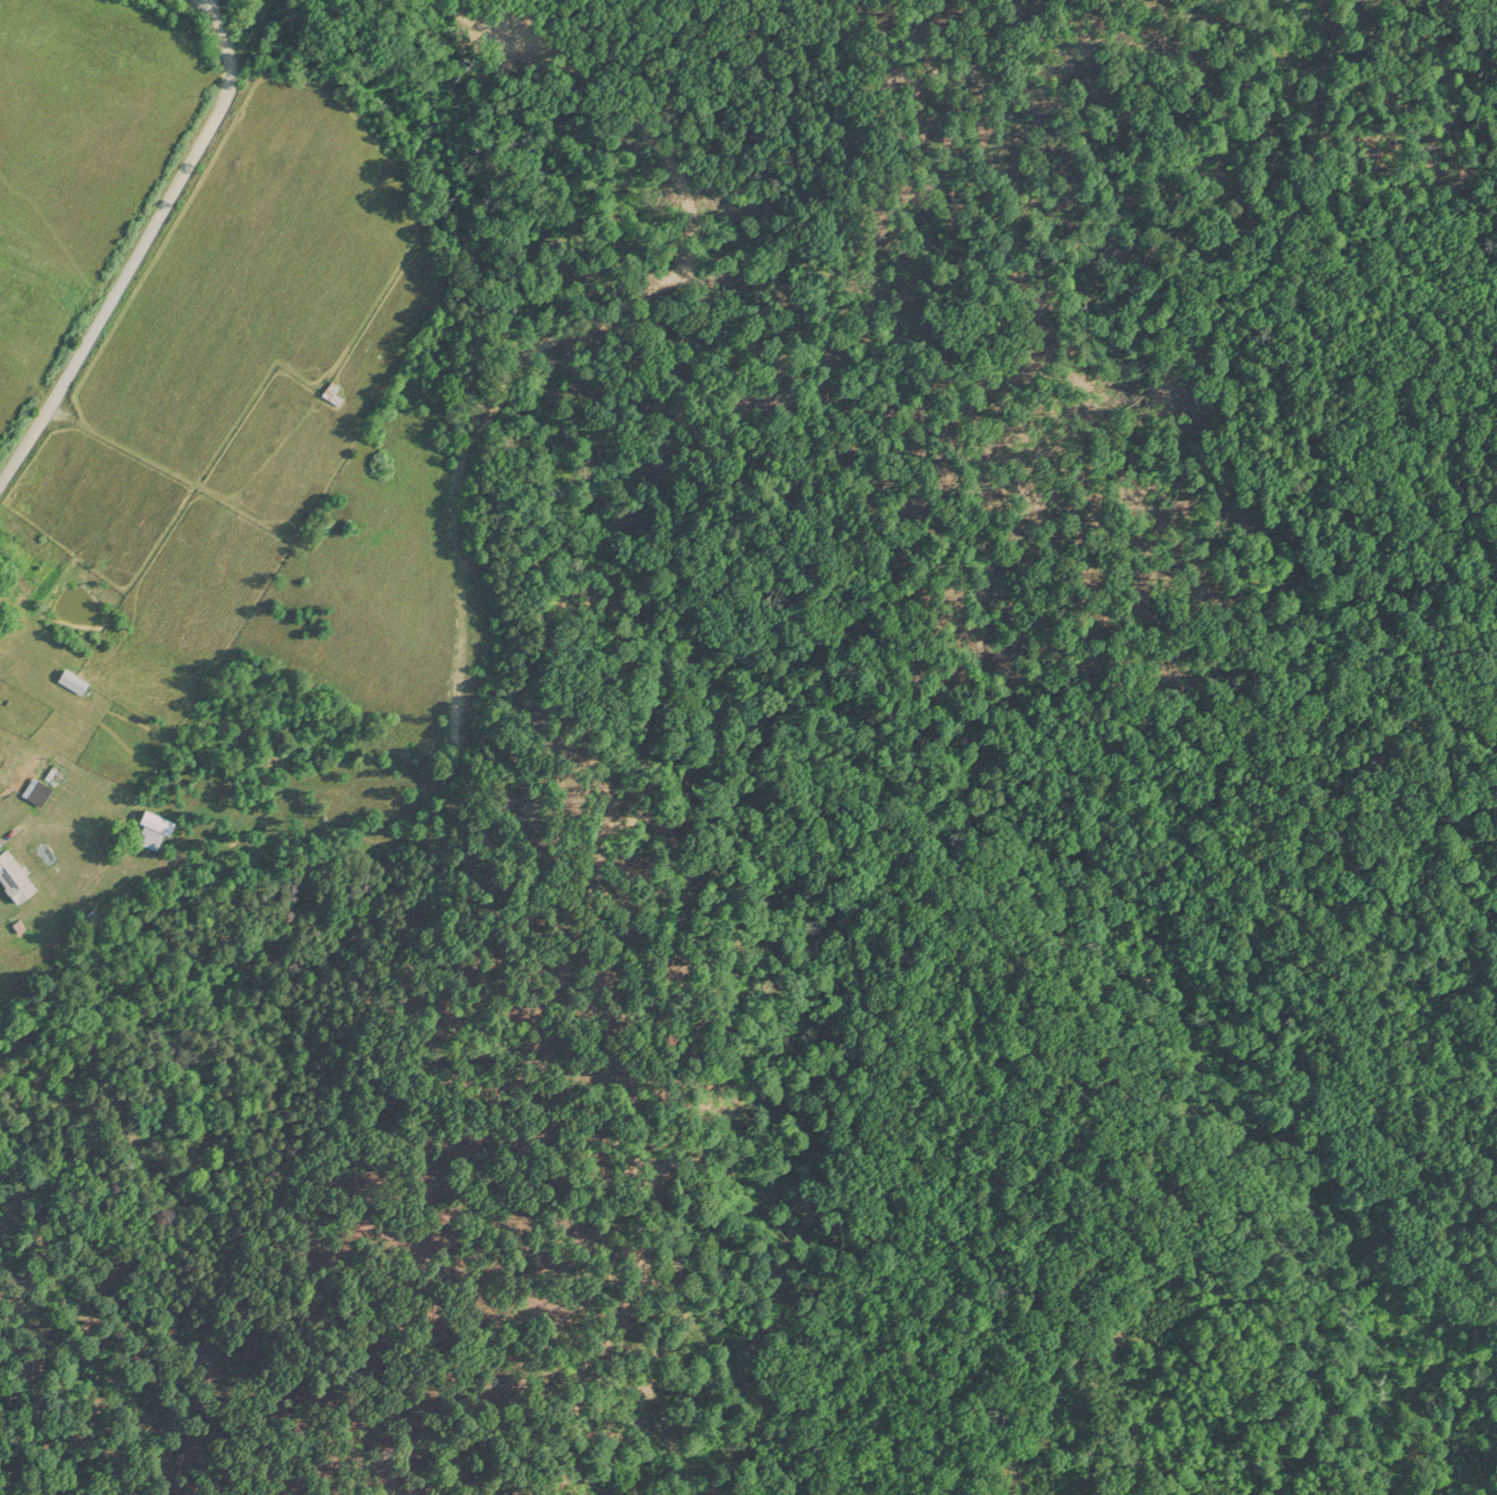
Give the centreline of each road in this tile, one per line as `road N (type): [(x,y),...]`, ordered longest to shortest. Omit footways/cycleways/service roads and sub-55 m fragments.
road 1 (residential): [(0,485),(225,105),(229,48),(203,0)]

